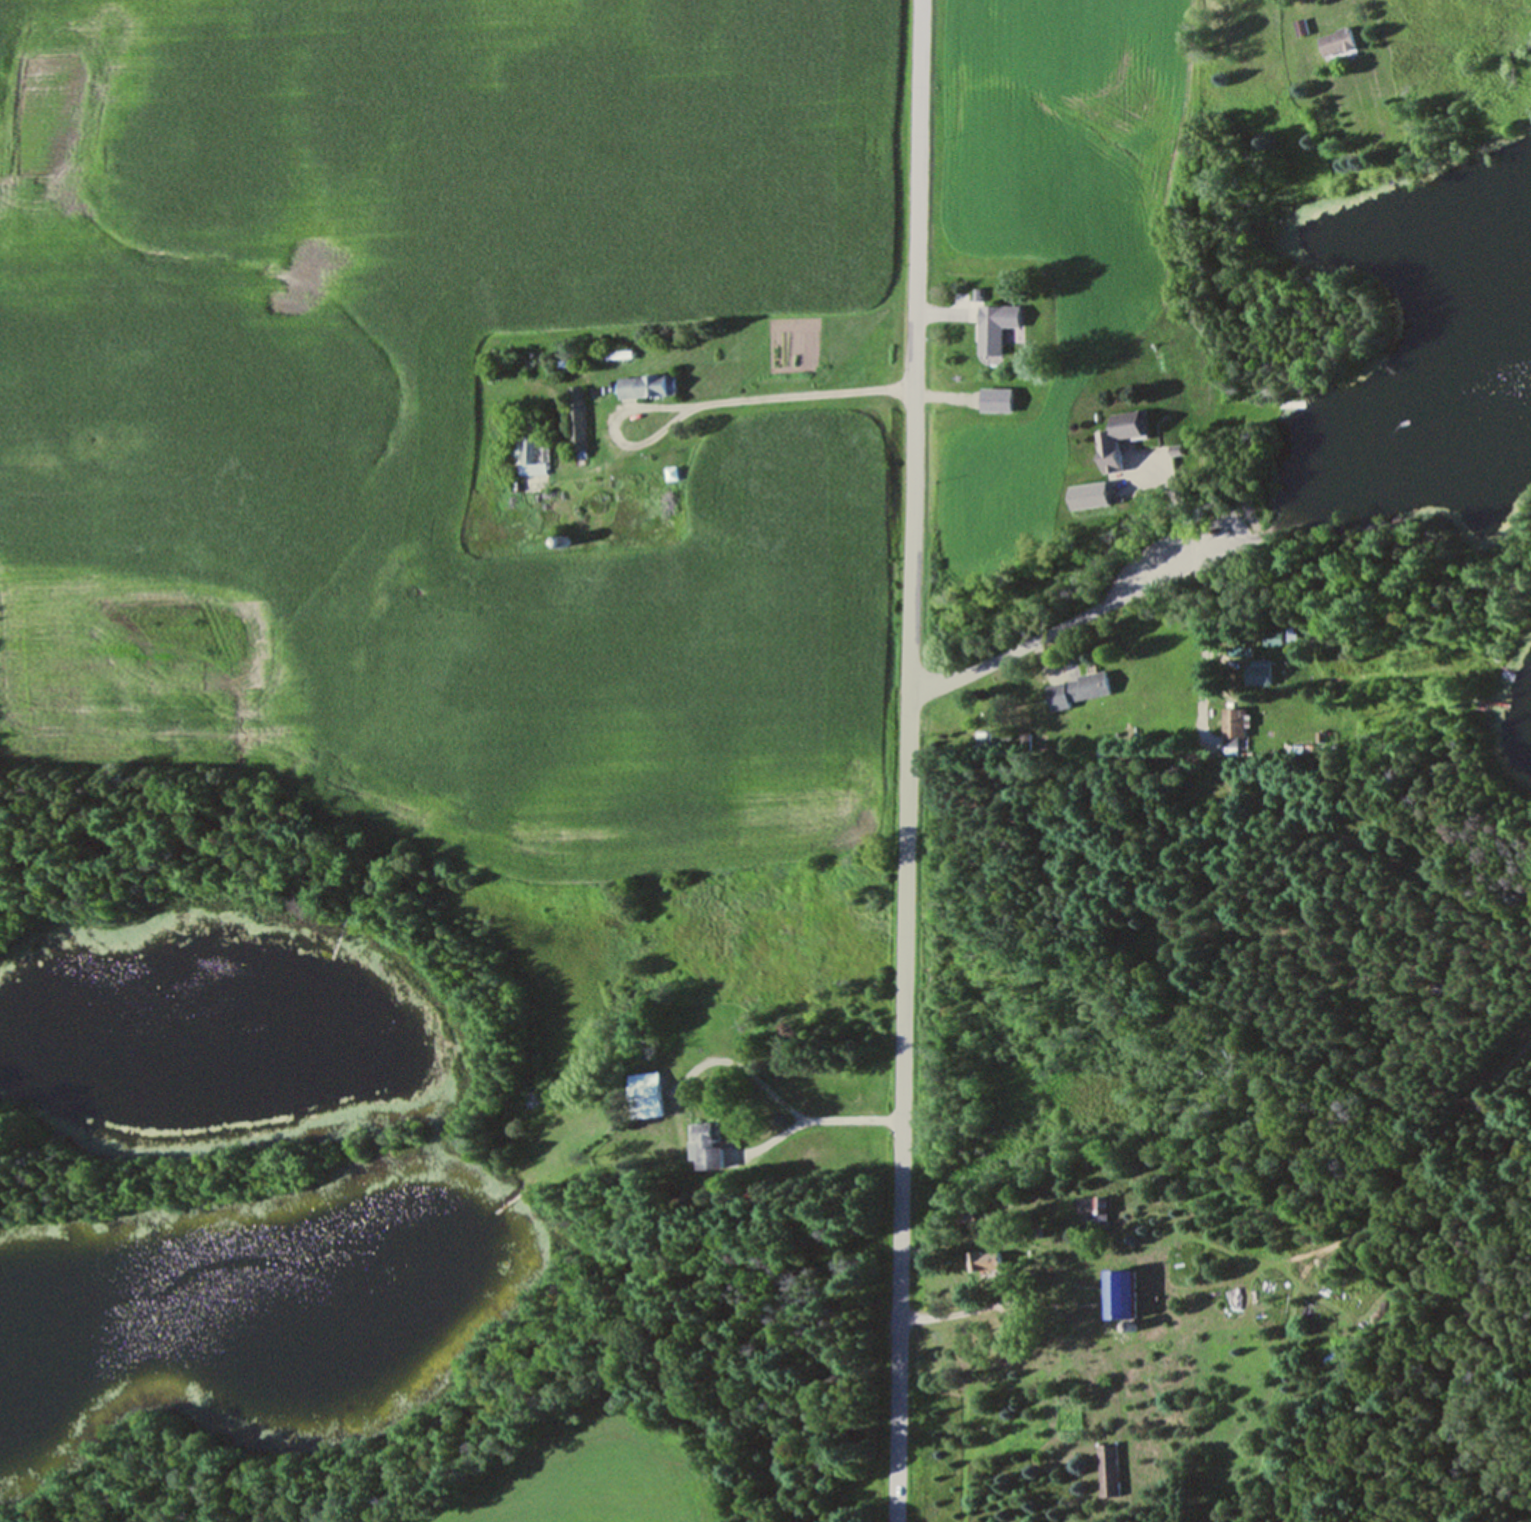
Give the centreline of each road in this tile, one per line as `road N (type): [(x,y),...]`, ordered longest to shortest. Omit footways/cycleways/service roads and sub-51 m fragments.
road 1 (residential): [(898,1521),(922,0)]
road 2 (residential): [(911,682),(947,683),(1226,544)]

